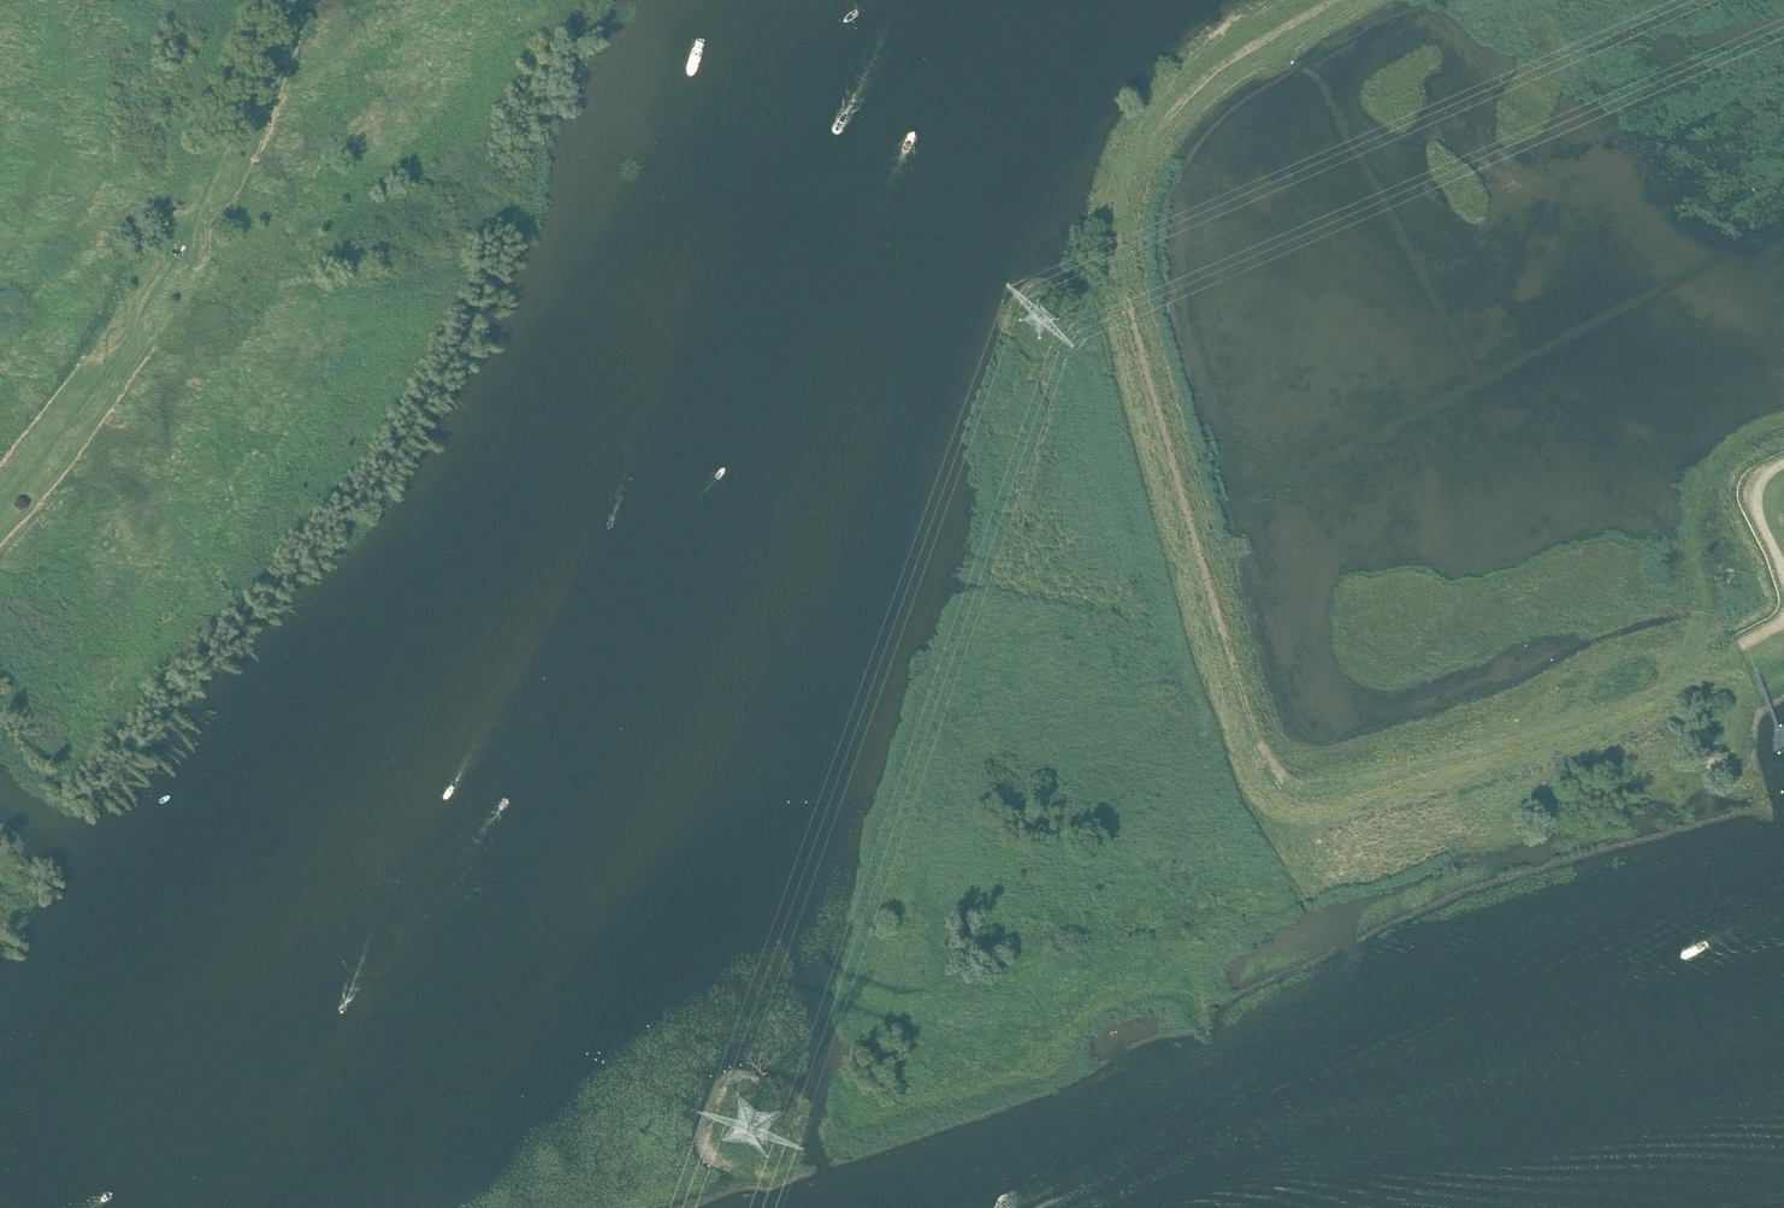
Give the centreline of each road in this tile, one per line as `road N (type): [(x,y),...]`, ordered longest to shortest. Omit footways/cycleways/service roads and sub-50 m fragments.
road 1 (track): [(1783,420),(1731,442),(1708,470),(1693,506),(1701,627),(1669,682),(1391,776),(1327,791),(1276,782),(1257,758),(1118,223),(1139,158),(1167,114),(1203,80),(1336,0)]
road 2 (track): [(1669,682),(1783,632)]

